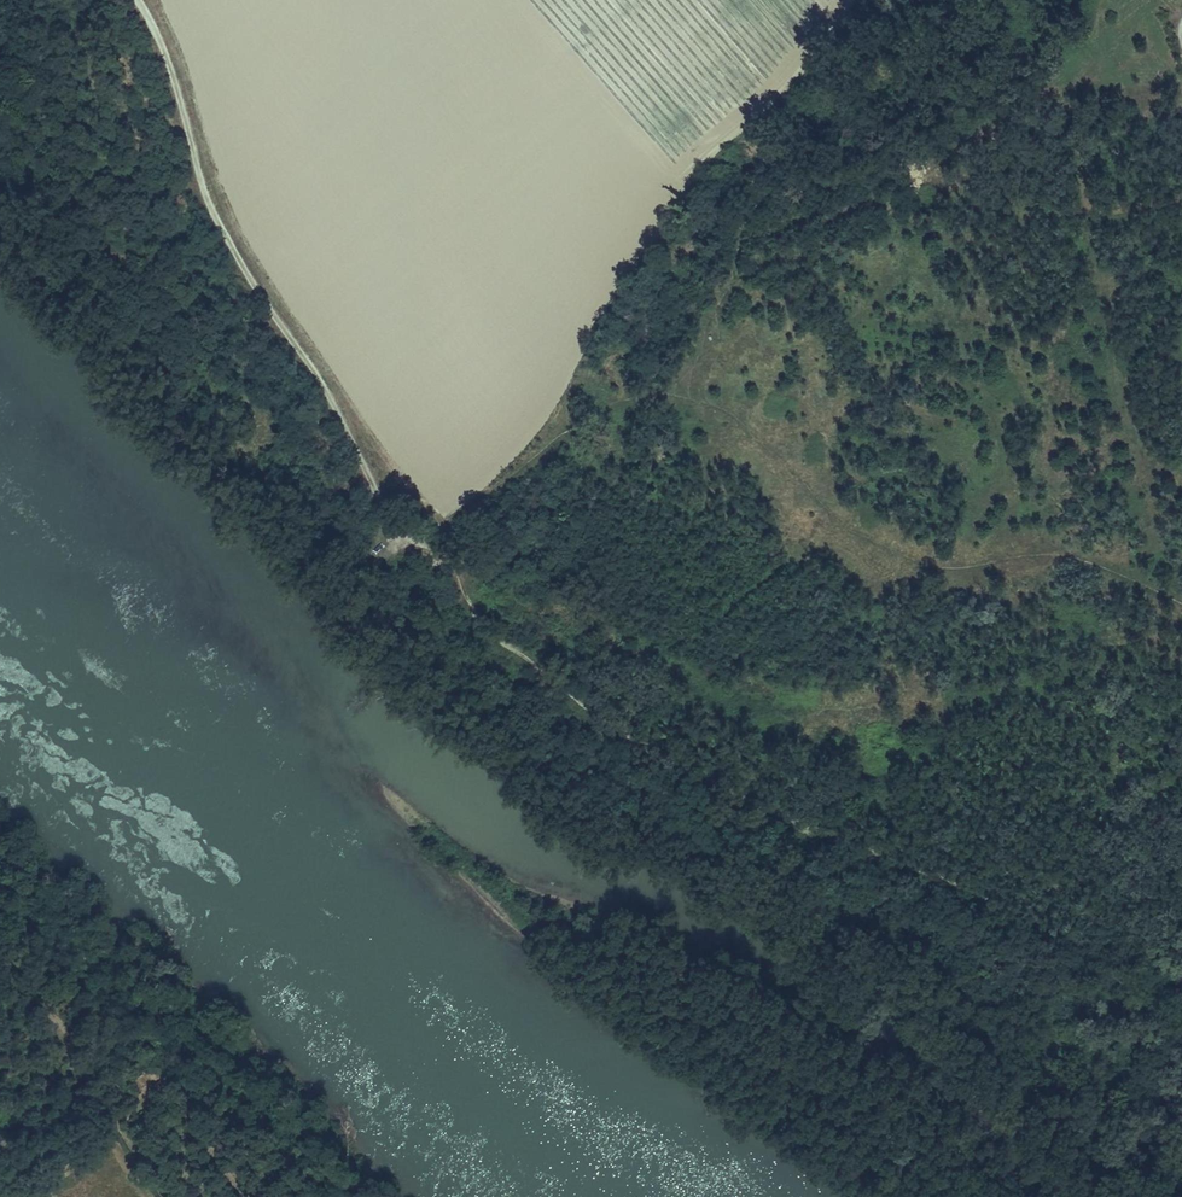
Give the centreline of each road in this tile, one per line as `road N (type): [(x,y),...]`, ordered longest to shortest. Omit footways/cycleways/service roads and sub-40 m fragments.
road 1 (track): [(421,544),(452,566),(489,636),(607,721),(776,813),(1055,924),(1181,1033)]
road 2 (track): [(138,0),(181,103),(207,195),(366,474),(421,544)]

